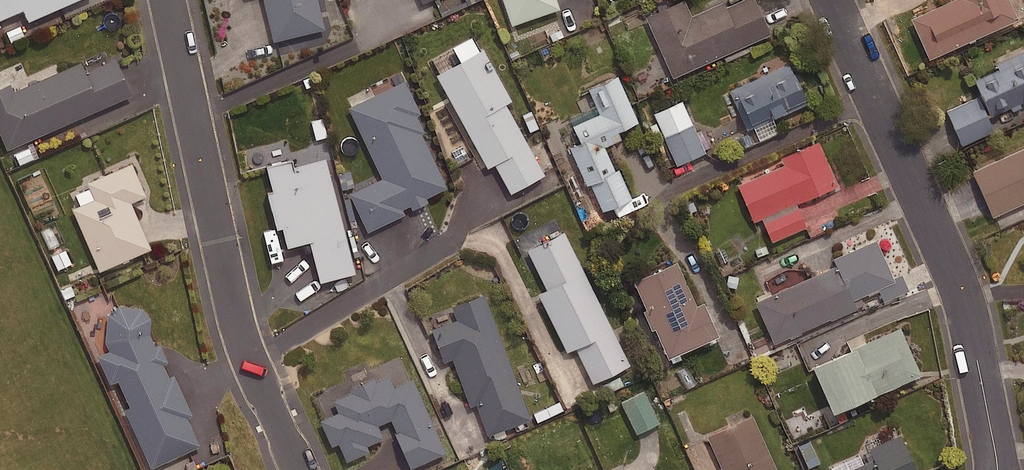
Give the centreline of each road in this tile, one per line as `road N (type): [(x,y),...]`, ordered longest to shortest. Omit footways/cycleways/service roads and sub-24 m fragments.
road 1 (residential): [(997,469),(959,284),(832,0)]
road 2 (residential): [(300,469),(240,334),(167,0)]

